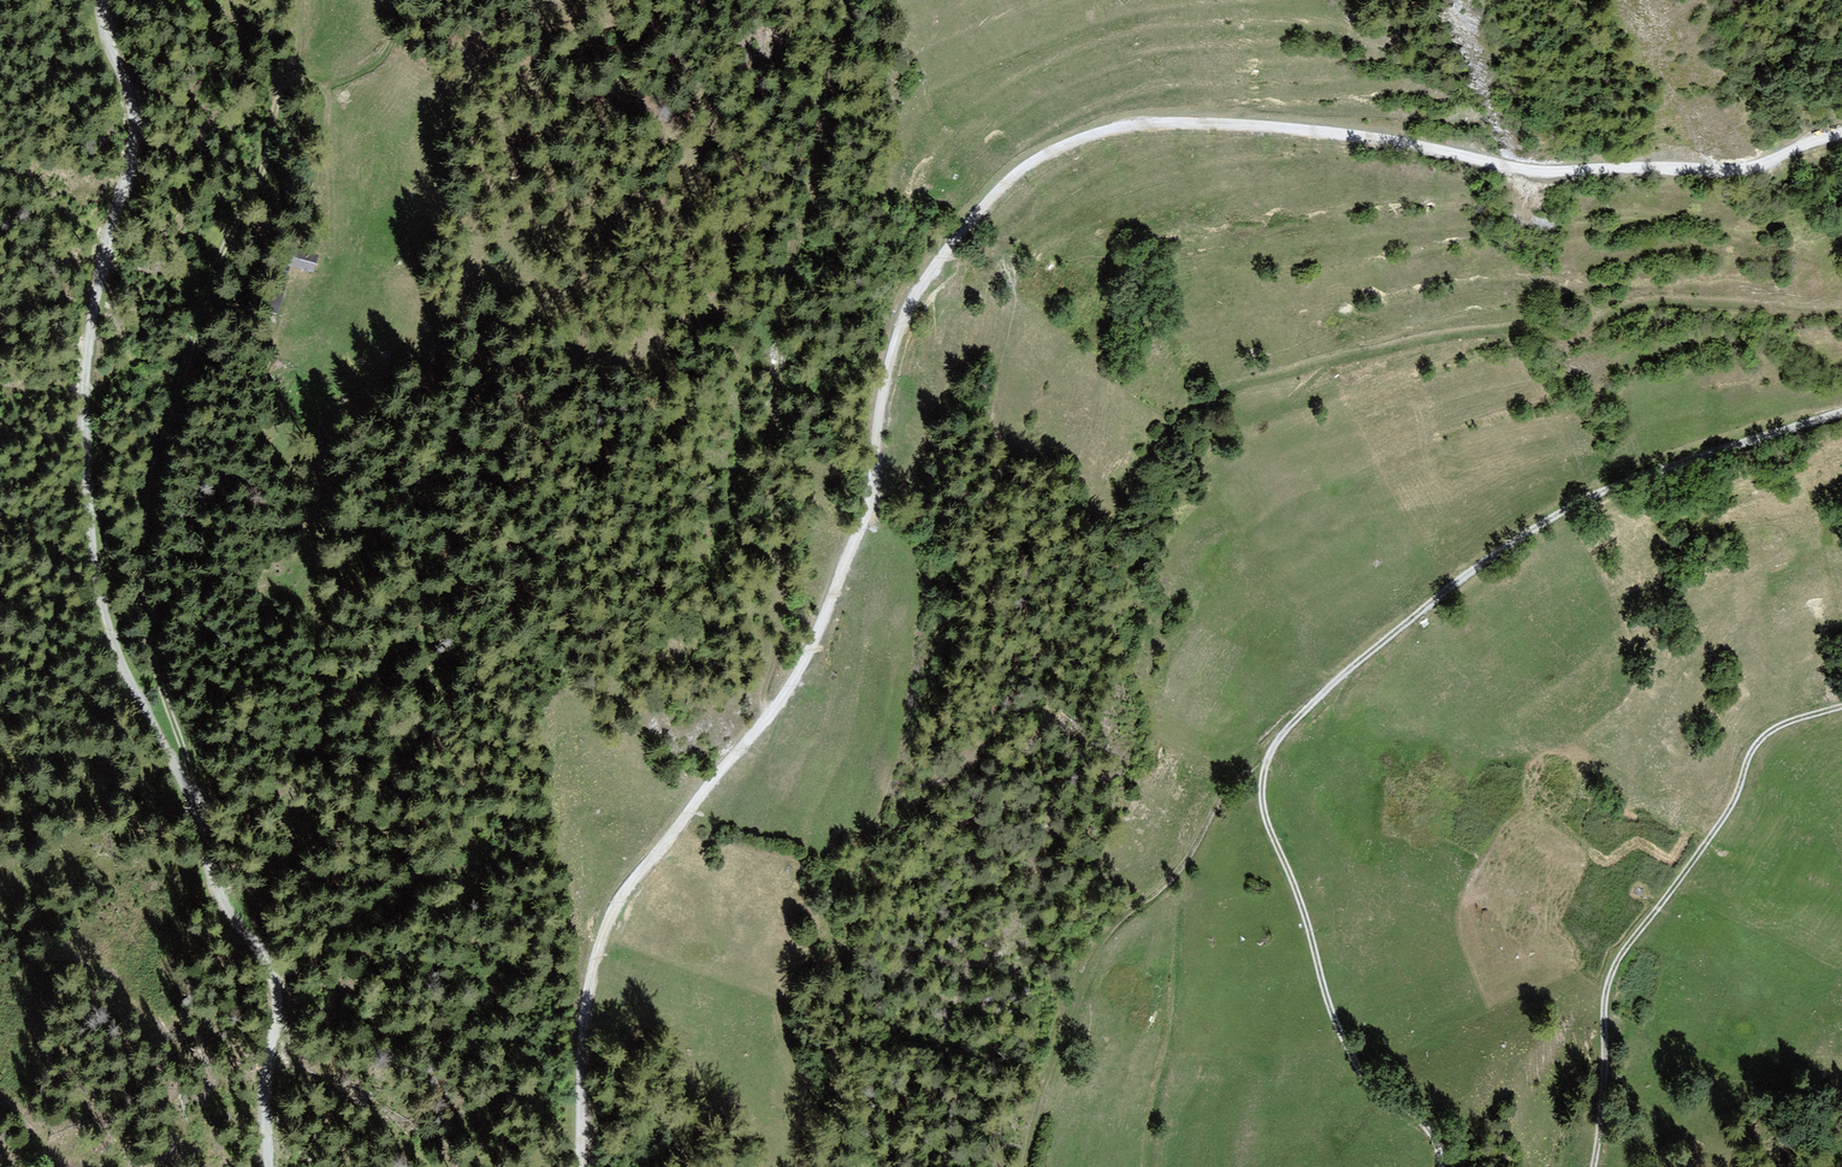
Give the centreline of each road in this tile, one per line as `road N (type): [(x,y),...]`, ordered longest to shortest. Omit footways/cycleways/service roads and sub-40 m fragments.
road 1 (track): [(1841,135),(1725,172),(1530,172),(1413,144),(1218,123),(1135,126),(1044,154),(967,222),(905,311),(879,405),(858,530),(796,680),(762,721)]
road 2 (track): [(266,1166),(273,982),(212,881),(202,827),(137,705),(97,589),(85,458),(87,350),(131,140),(99,0)]
road 3 (track): [(1841,412),(1636,478),(1543,521),(1290,724),(1265,759),(1262,808),(1343,1042),(1359,1076),(1431,1137),(1440,1166)]
road 4 (track): [(188,799),(196,795),(150,646),(141,538),(154,444),(215,276),(258,187),(280,92)]
road 5 (track): [(762,721),(777,632),(776,353),(846,0)]
road 6 (track): [(1592,1166),(1603,1091),(1604,995),(1620,953),(1731,804),(1763,734),(1841,704)]
road 7 (track): [(762,721),(638,869),(593,955),(579,1166)]
road 8 (track): [(1265,759),(1222,797),(1180,869),(1118,920),(1090,957),(1025,1166)]
road 9 (track): [(1180,869),(1175,1001),(1148,1166)]
road 10 (track): [(280,92),(382,60),(414,0)]

